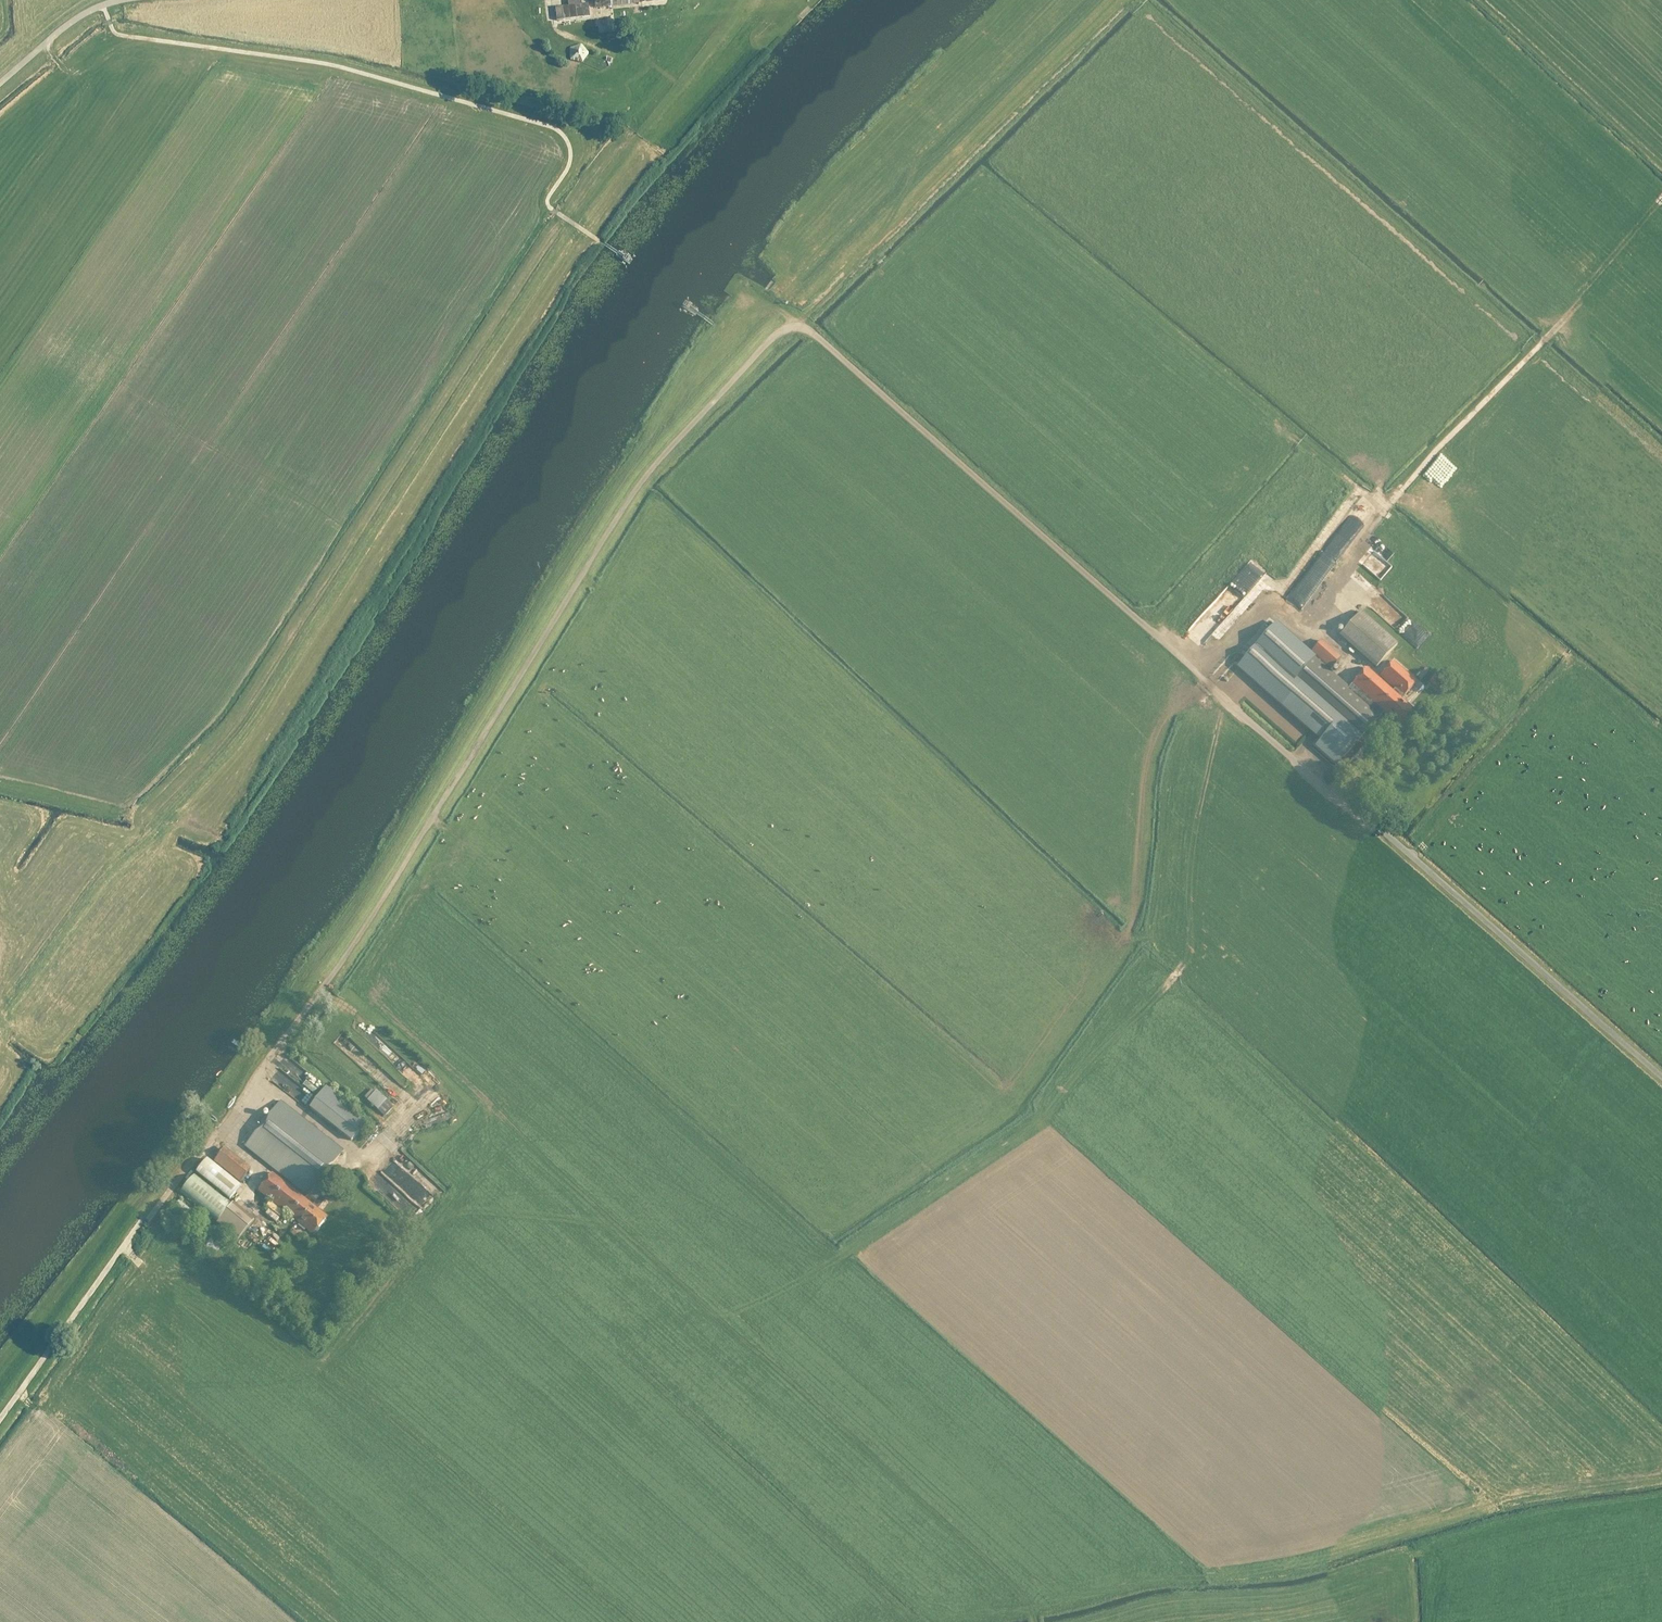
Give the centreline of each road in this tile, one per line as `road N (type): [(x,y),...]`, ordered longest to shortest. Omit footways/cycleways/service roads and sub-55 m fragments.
road 1 (unclassified): [(1661,1081),(799,319)]
road 2 (unclassified): [(287,1037),(645,465),(768,331),(799,319)]
road 3 (track): [(0,1408),(221,1111),(287,1037)]
road 4 (unclassified): [(120,0),(75,18),(0,82)]

